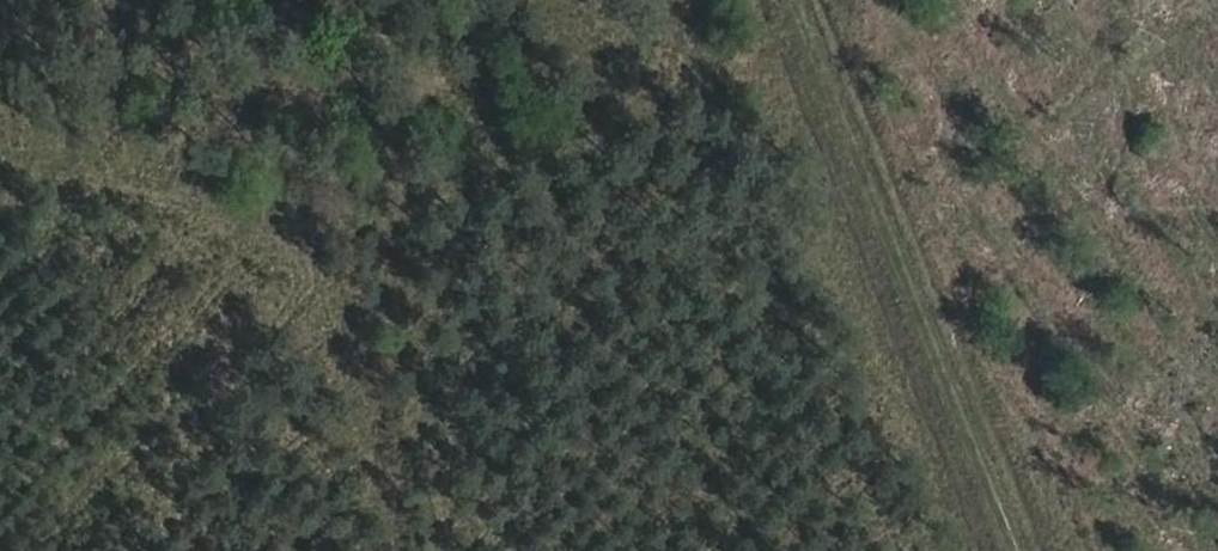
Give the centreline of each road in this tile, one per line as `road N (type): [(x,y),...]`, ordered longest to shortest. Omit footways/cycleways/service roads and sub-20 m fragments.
road 1 (track): [(1039,550),(821,0)]

